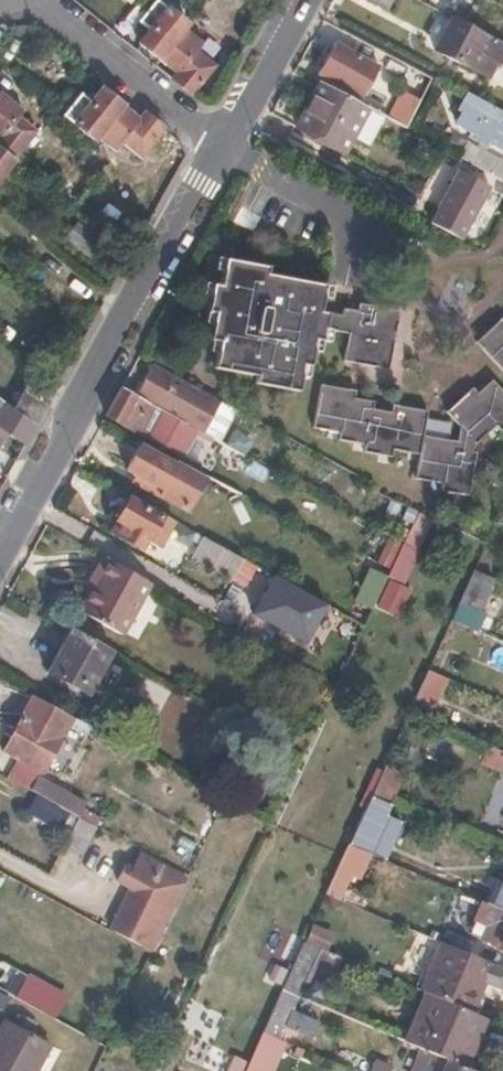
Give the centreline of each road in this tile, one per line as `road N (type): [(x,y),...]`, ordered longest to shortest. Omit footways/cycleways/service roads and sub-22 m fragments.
road 1 (tertiary): [(224,149),(0,549)]
road 2 (residential): [(224,149),(42,0)]
road 3 (tertiary): [(305,0),(224,149)]

